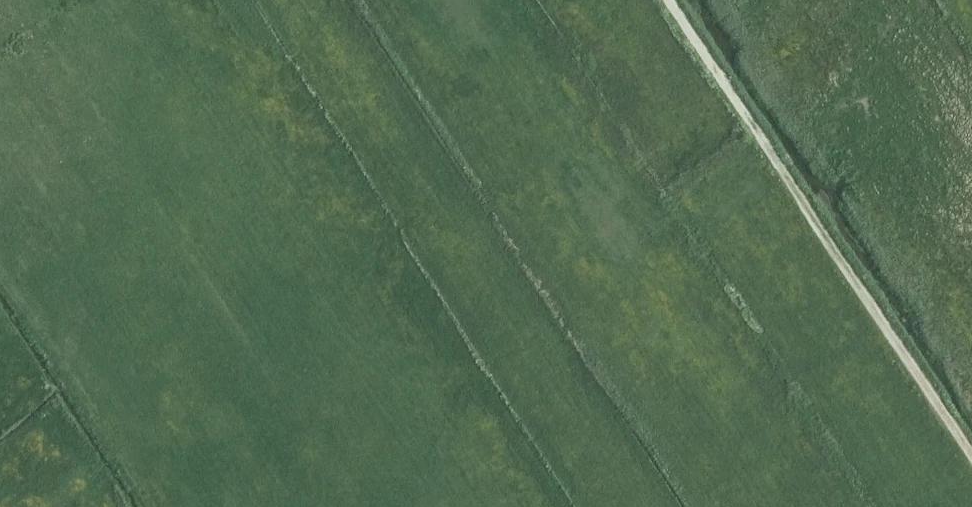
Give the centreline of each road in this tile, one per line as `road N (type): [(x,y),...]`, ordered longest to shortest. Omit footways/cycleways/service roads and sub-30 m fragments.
road 1 (track): [(971,452),(669,0)]

